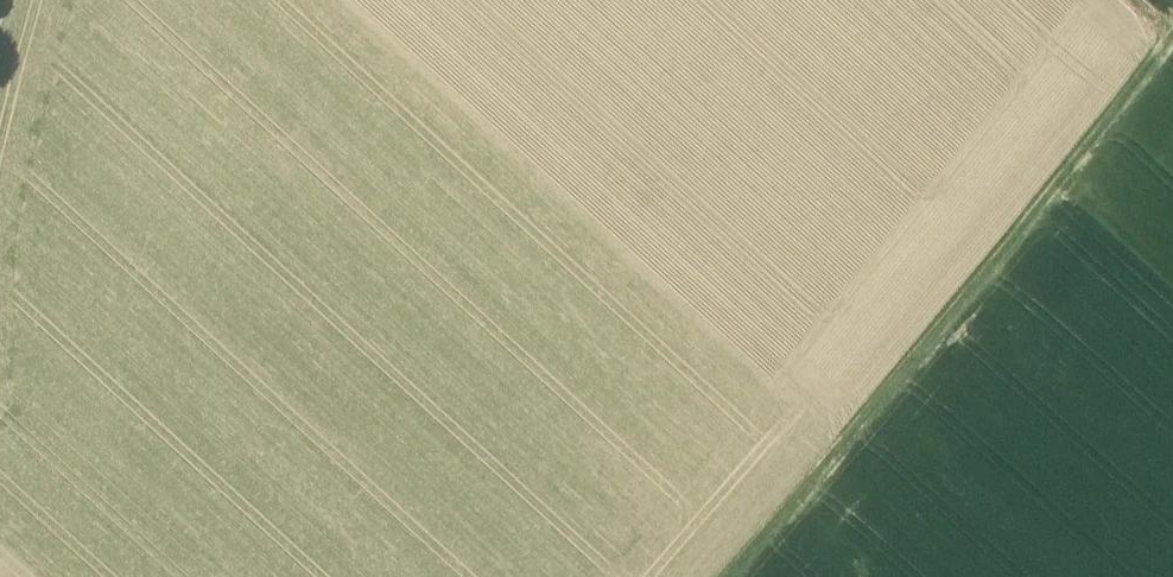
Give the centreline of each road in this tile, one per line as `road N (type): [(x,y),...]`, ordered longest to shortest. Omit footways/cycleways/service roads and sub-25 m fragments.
road 1 (track): [(727,576),(1023,233),(1172,41)]

